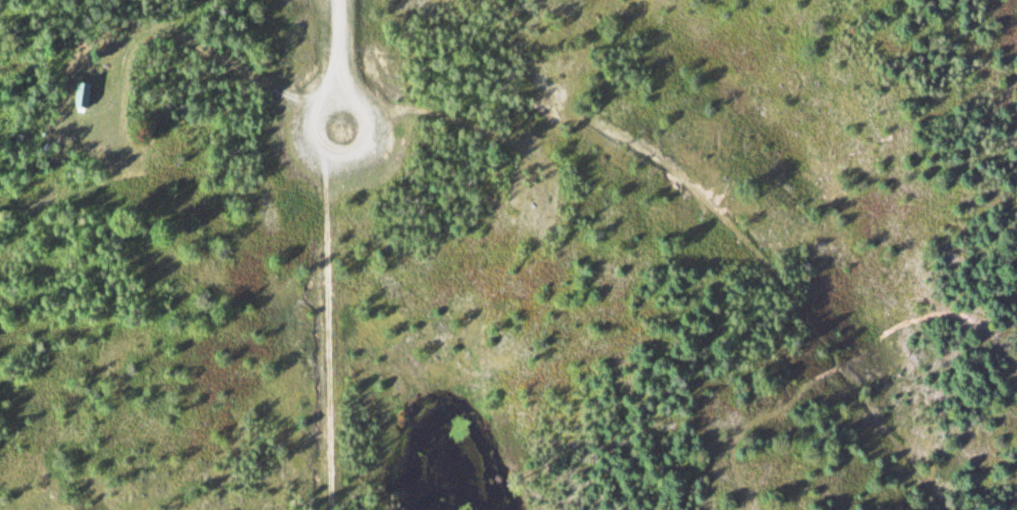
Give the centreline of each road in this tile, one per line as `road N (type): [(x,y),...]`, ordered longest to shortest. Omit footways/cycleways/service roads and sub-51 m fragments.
road 1 (track): [(339,51),(481,70),(636,142),(777,269),(895,444),(950,509)]
road 2 (track): [(340,129),(327,191),(335,509)]
road 3 (track): [(749,509),(732,444),(841,365)]
road 4 (residential): [(338,0),(340,129)]

